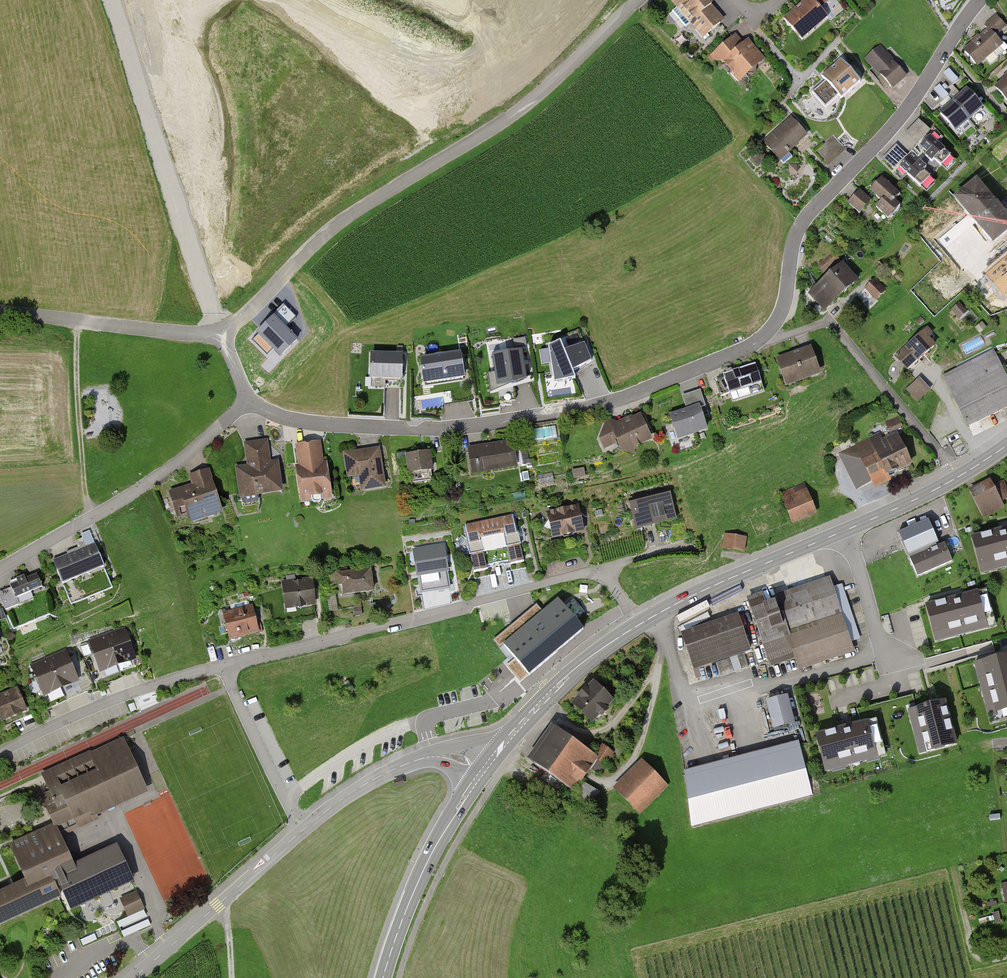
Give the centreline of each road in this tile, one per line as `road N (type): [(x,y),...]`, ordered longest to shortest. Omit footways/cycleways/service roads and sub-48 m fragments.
road 1 (residential): [(250,398),(291,419),(441,429),(602,404),(752,346),(784,305),(803,221),(905,112),(979,0)]
road 2 (residential): [(641,623),(602,569),(157,684),(0,753)]
road 3 (unclassified): [(638,0),(515,112),(338,224),(255,308),(221,330)]
road 4 (tertiary): [(402,765),(326,811),(132,977)]
road 5 (residential): [(0,573),(161,473),(250,398)]
road 6 (secondary): [(641,623),(844,531)]
road 7 (unclassified): [(221,330),(191,335),(0,312)]
road 8 (track): [(93,519),(79,415),(78,320)]
road 9 (secondary): [(844,531),(1006,445)]
road 10 (secondary): [(492,769),(619,637)]
road 11 (secondary): [(619,637),(559,678),(489,752)]
road 12 (residential): [(844,531),(883,650),(898,660)]

